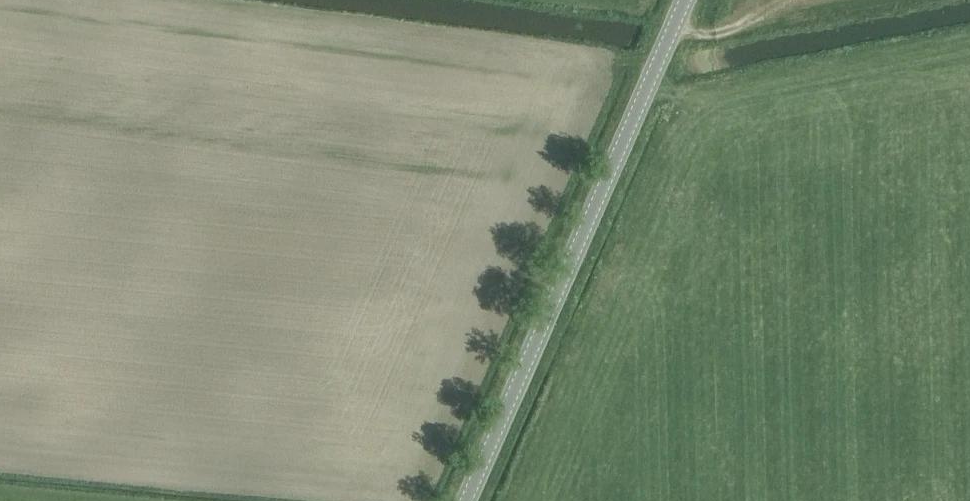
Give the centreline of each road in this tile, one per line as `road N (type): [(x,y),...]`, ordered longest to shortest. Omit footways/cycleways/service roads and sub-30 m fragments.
road 1 (tertiary): [(466,500),(685,0)]

